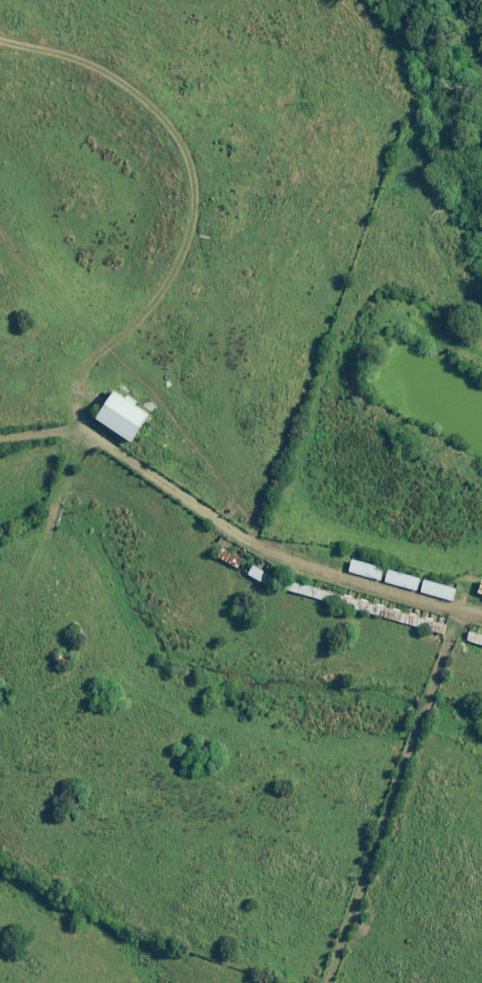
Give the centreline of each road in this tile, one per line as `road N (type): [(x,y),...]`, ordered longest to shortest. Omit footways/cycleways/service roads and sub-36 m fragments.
road 1 (track): [(82,429),(73,392),(82,362),(143,316),(171,279),(193,228),(191,169),(140,93),(51,50),(0,44)]
road 2 (track): [(0,439),(82,429),(277,557),(481,615)]
road 3 (track): [(465,610),(329,982)]

